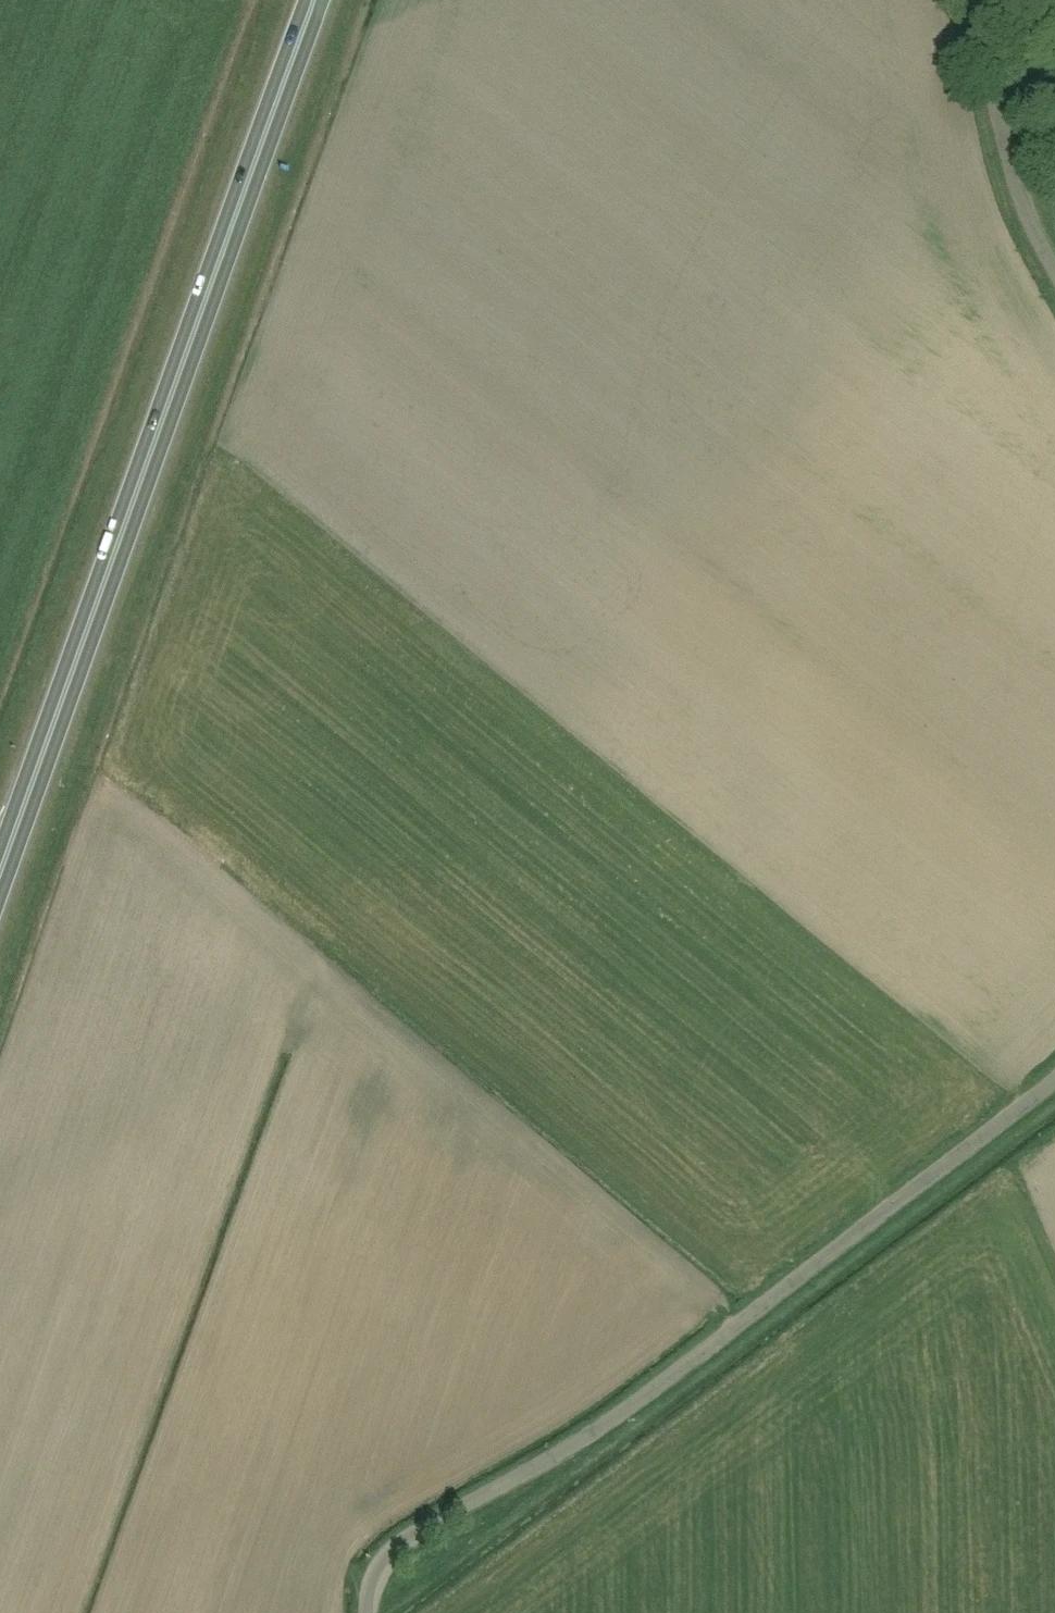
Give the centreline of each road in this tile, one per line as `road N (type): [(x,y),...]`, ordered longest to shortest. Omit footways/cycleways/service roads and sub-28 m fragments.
road 1 (trunk): [(0,866),(309,0)]
road 2 (unclassified): [(368,1612),(373,1579),(398,1543),(641,1399),(1054,1079)]
road 3 (unclassified): [(1054,269),(1013,180),(972,0)]

